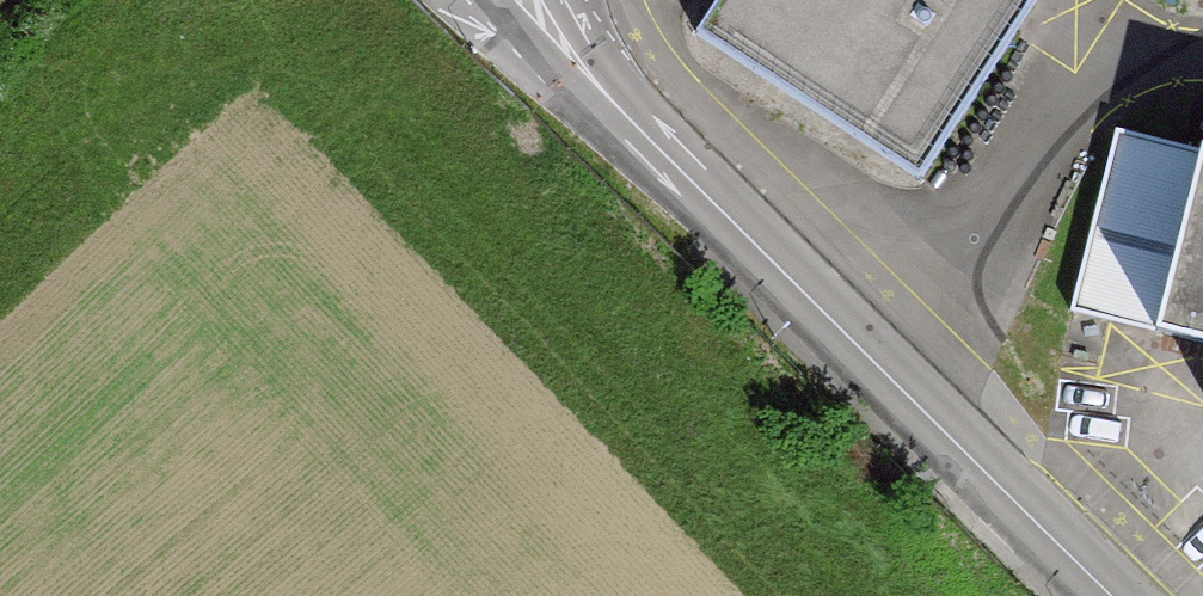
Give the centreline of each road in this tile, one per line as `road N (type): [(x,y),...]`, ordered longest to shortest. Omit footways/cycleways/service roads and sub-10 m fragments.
road 1 (track): [(853,595),(314,52),(259,34),(172,52),(105,95),(0,192)]
road 2 (unclassified): [(589,77),(1113,595)]
road 3 (unclassified): [(451,0),(493,37),(589,77)]
road 4 (unclassified): [(487,0),(505,22),(589,77)]

